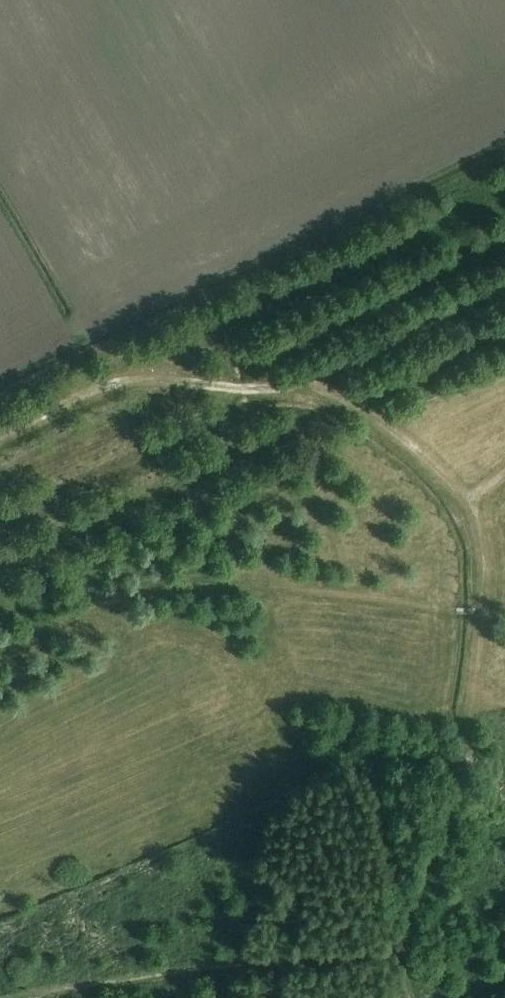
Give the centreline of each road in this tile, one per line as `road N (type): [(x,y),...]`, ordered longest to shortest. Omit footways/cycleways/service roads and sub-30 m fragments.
road 1 (track): [(412,997),(401,948),(474,699),(485,617),(480,533),(469,502),(394,429),(313,378)]
road 2 (track): [(504,282),(313,378),(226,388),(129,381),(0,434)]
road 3 (track): [(0,563),(343,398)]

